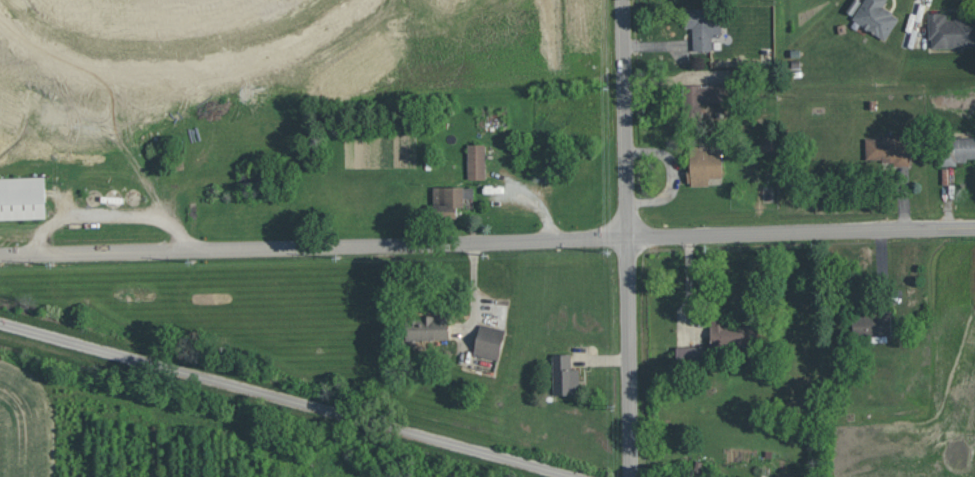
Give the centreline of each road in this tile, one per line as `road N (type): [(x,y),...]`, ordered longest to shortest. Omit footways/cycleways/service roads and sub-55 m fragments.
road 1 (tertiary): [(0,256),(974,229)]
road 2 (residential): [(0,18),(24,48),(110,74),(182,77),(272,61),(344,21),(363,0)]
road 3 (residential): [(627,238),(623,0)]
road 4 (residential): [(630,476),(627,238)]
road 5 (residential): [(182,77),(183,252)]

